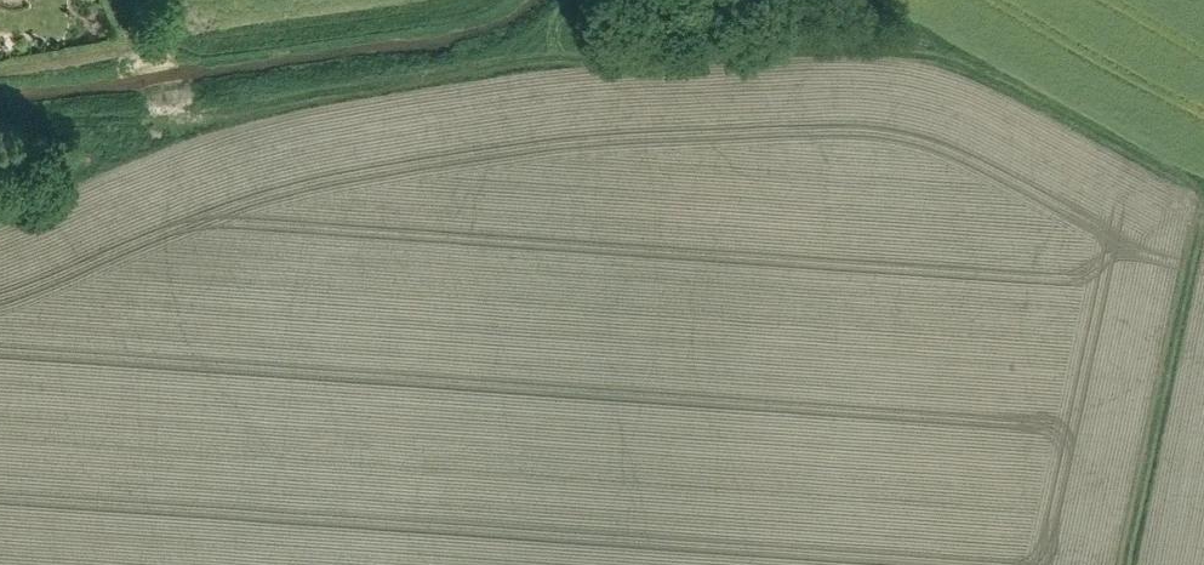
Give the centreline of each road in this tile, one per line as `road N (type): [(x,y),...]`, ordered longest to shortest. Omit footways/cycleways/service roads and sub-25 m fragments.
road 1 (track): [(1128,564),(1203,204)]

